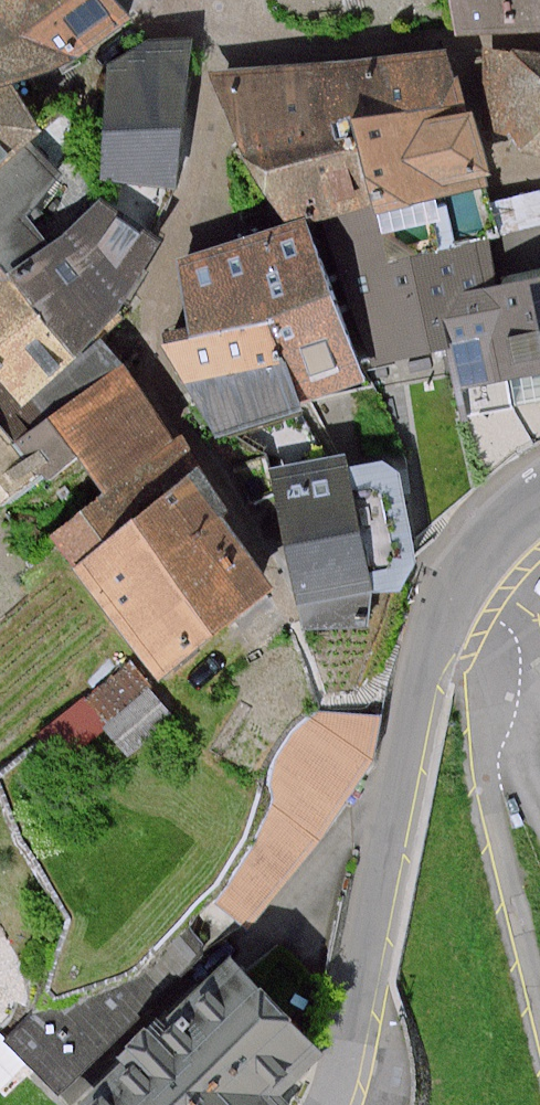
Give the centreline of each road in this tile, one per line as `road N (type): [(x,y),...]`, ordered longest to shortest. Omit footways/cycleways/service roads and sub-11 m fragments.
road 1 (residential): [(441,607),(481,641),(487,671),(480,766),(539,1029)]
road 2 (tertiary): [(441,607),(357,1010)]
road 3 (tertiary): [(539,494),(468,554),(441,607)]

